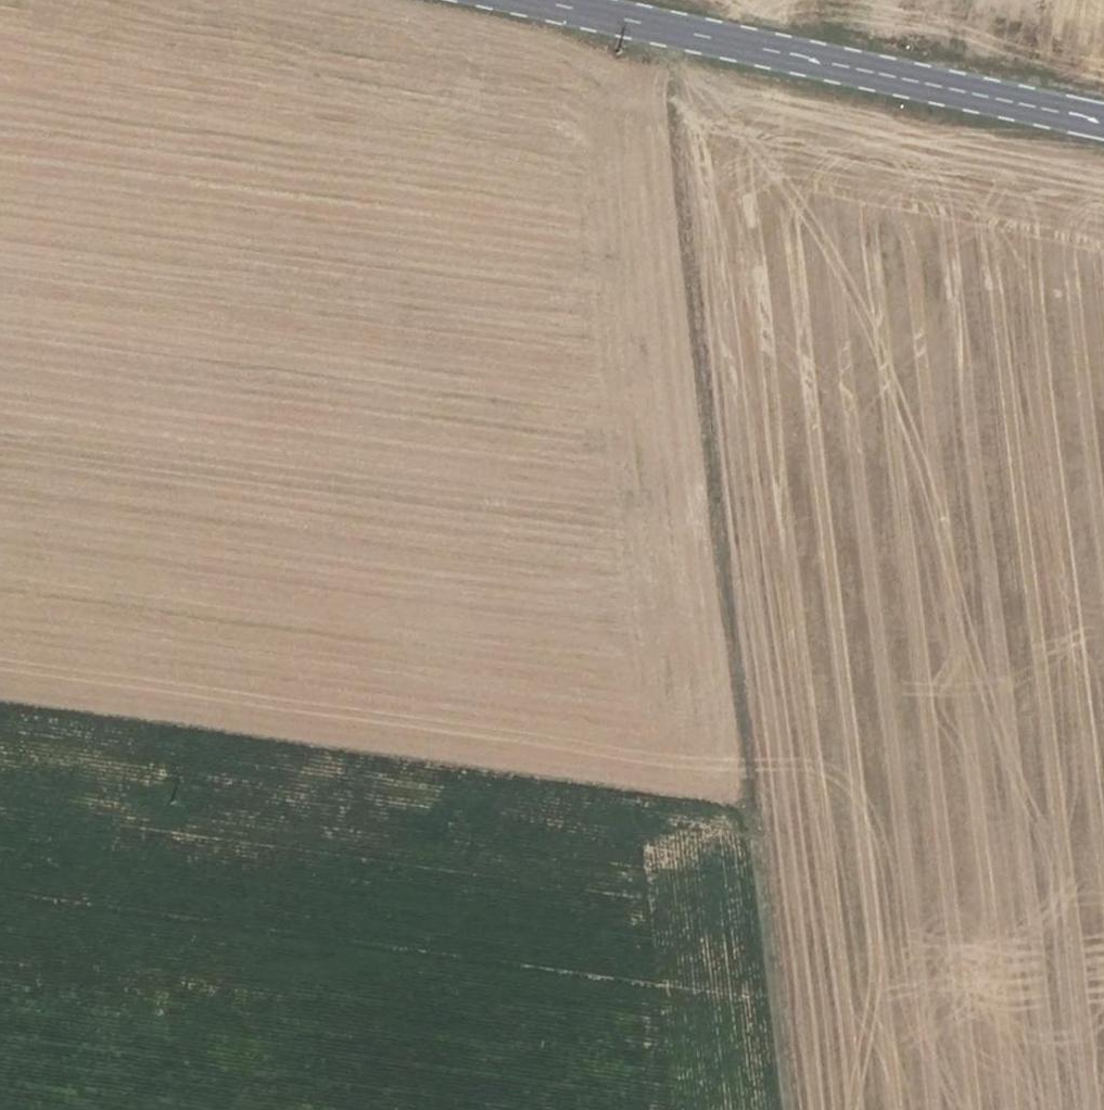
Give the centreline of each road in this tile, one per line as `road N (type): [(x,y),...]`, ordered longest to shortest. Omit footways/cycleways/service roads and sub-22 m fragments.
road 1 (secondary): [(1103,125),(516,0)]

